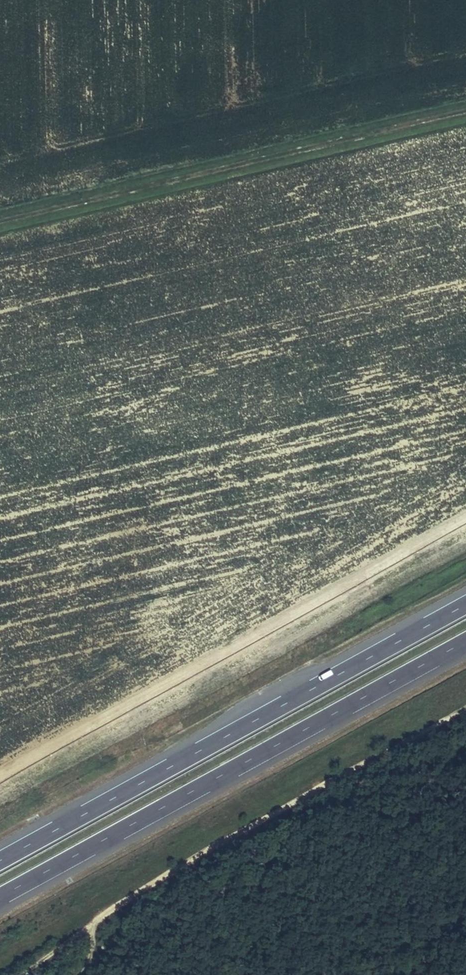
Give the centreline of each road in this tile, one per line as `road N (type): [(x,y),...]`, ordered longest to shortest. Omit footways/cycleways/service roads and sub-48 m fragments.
road 1 (motorway): [(465,605),(0,861)]
road 2 (motorway): [(0,898),(465,642)]
road 3 (track): [(25,974),(135,895),(465,709)]
road 4 (track): [(465,112),(0,223)]

